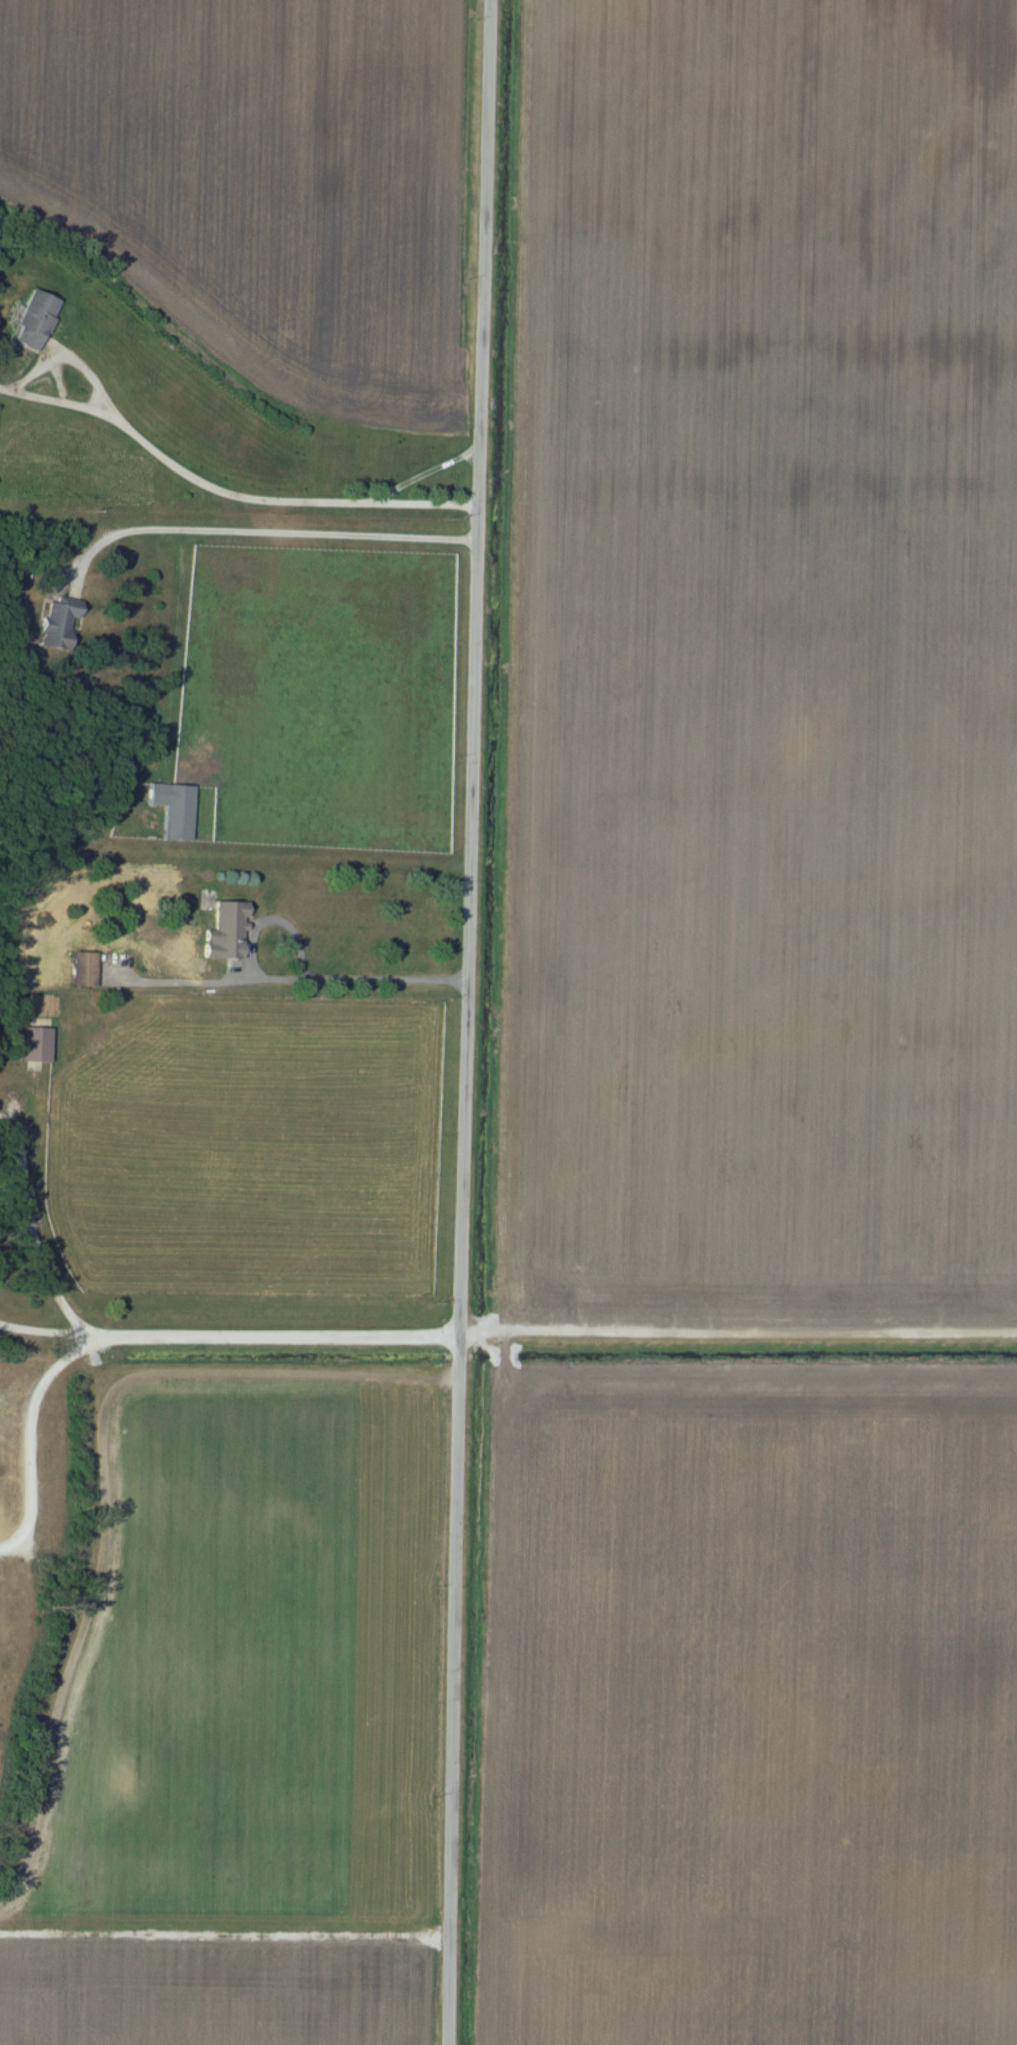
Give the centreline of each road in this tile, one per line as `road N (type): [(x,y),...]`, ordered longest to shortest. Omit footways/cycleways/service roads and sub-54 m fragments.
road 1 (residential): [(447,2044),(453,1338),(490,0)]
road 2 (residential): [(452,1663),(0,1685)]

